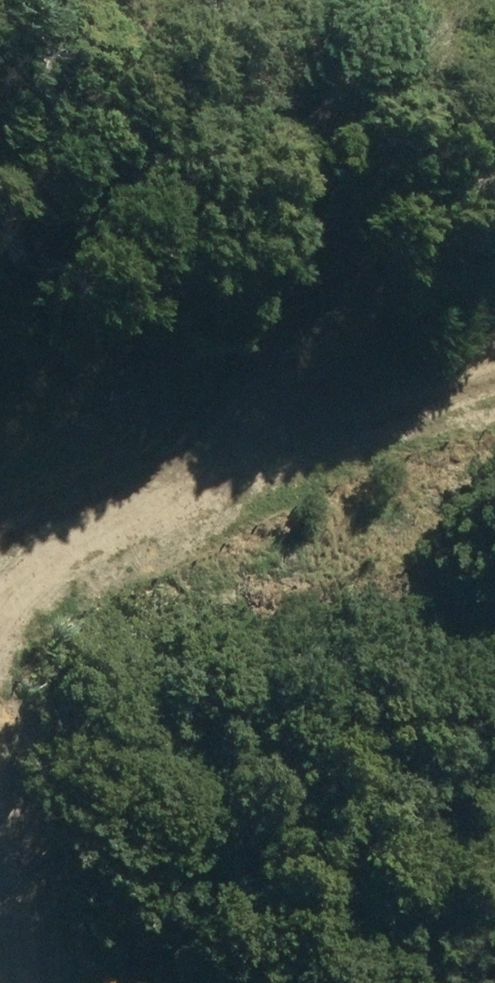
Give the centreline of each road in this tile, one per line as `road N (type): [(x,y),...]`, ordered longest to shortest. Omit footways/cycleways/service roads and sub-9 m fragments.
road 1 (track): [(0,620),(19,557),(410,398),(494,380)]
road 2 (track): [(207,480),(349,298),(494,223)]
road 3 (track): [(13,982),(0,856)]

